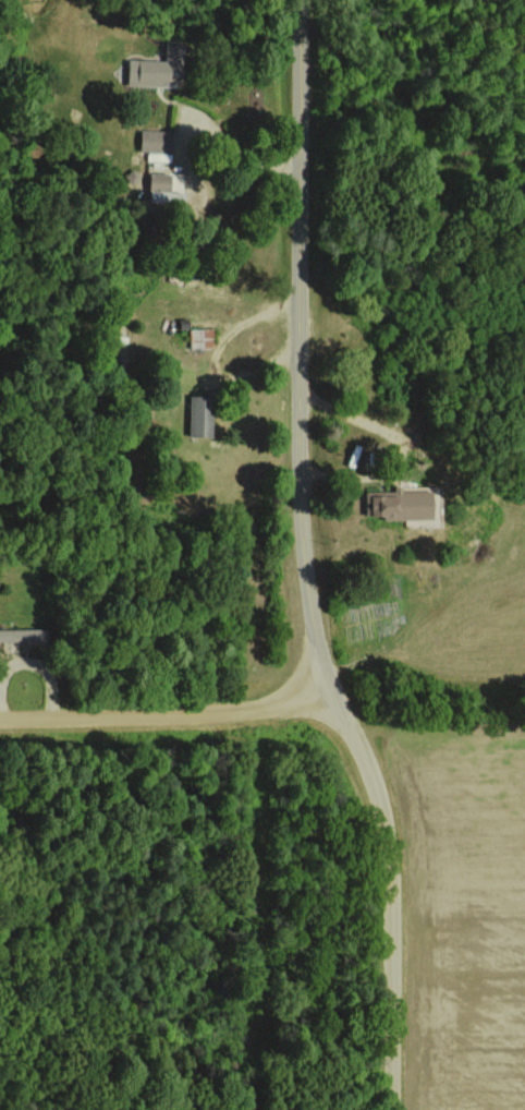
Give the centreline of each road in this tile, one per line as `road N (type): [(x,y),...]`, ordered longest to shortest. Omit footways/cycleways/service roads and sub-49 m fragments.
road 1 (residential): [(338,707),(314,623),(300,483),(300,0)]
road 2 (residential): [(392,1109),(390,831),(375,776),(338,707)]
road 3 (residential): [(0,720),(338,707)]

